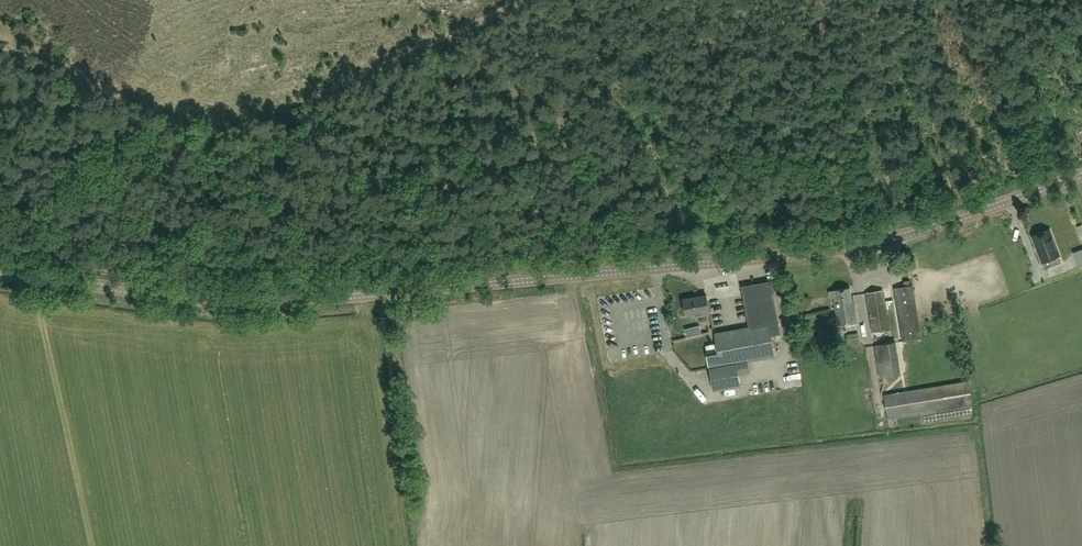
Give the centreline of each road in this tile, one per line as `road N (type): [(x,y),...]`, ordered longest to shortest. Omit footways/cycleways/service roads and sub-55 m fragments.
road 1 (tertiary): [(0,275),(234,303),(384,297),(846,250),(1081,176)]
road 2 (track): [(0,232),(524,0)]

